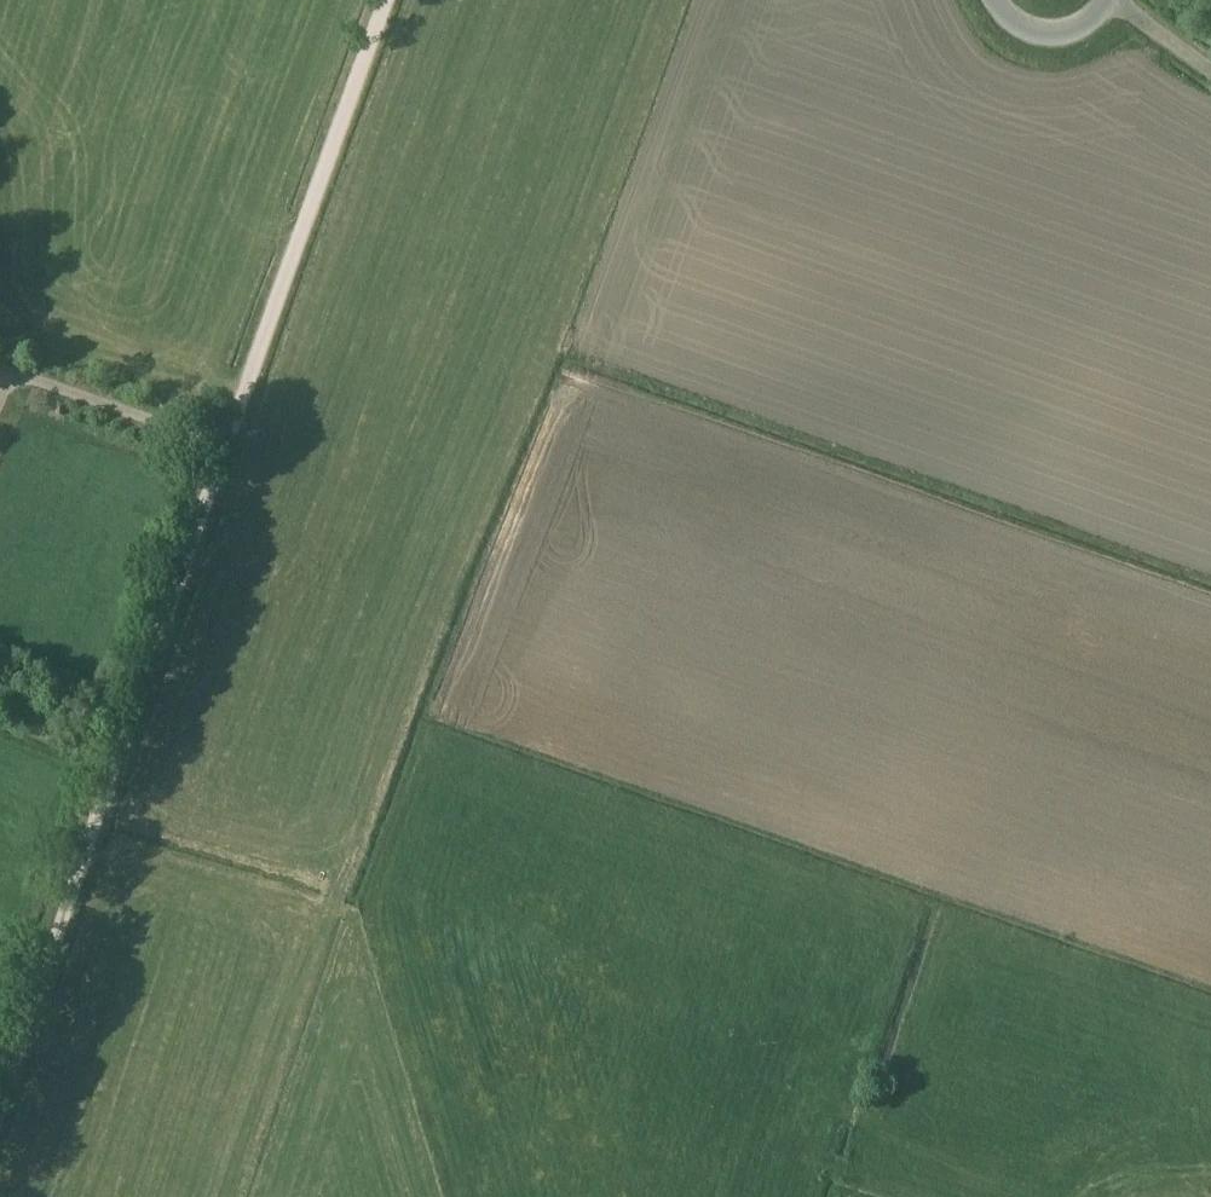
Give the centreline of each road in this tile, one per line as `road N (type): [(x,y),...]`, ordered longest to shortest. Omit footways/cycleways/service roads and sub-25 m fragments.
road 1 (unclassified): [(387,0),(223,450),(0,1111)]
road 2 (unclassified): [(1113,1),(1065,31),(1044,34),(1011,21),(995,0)]
road 3 (unclassified): [(1210,72),(1113,1)]

